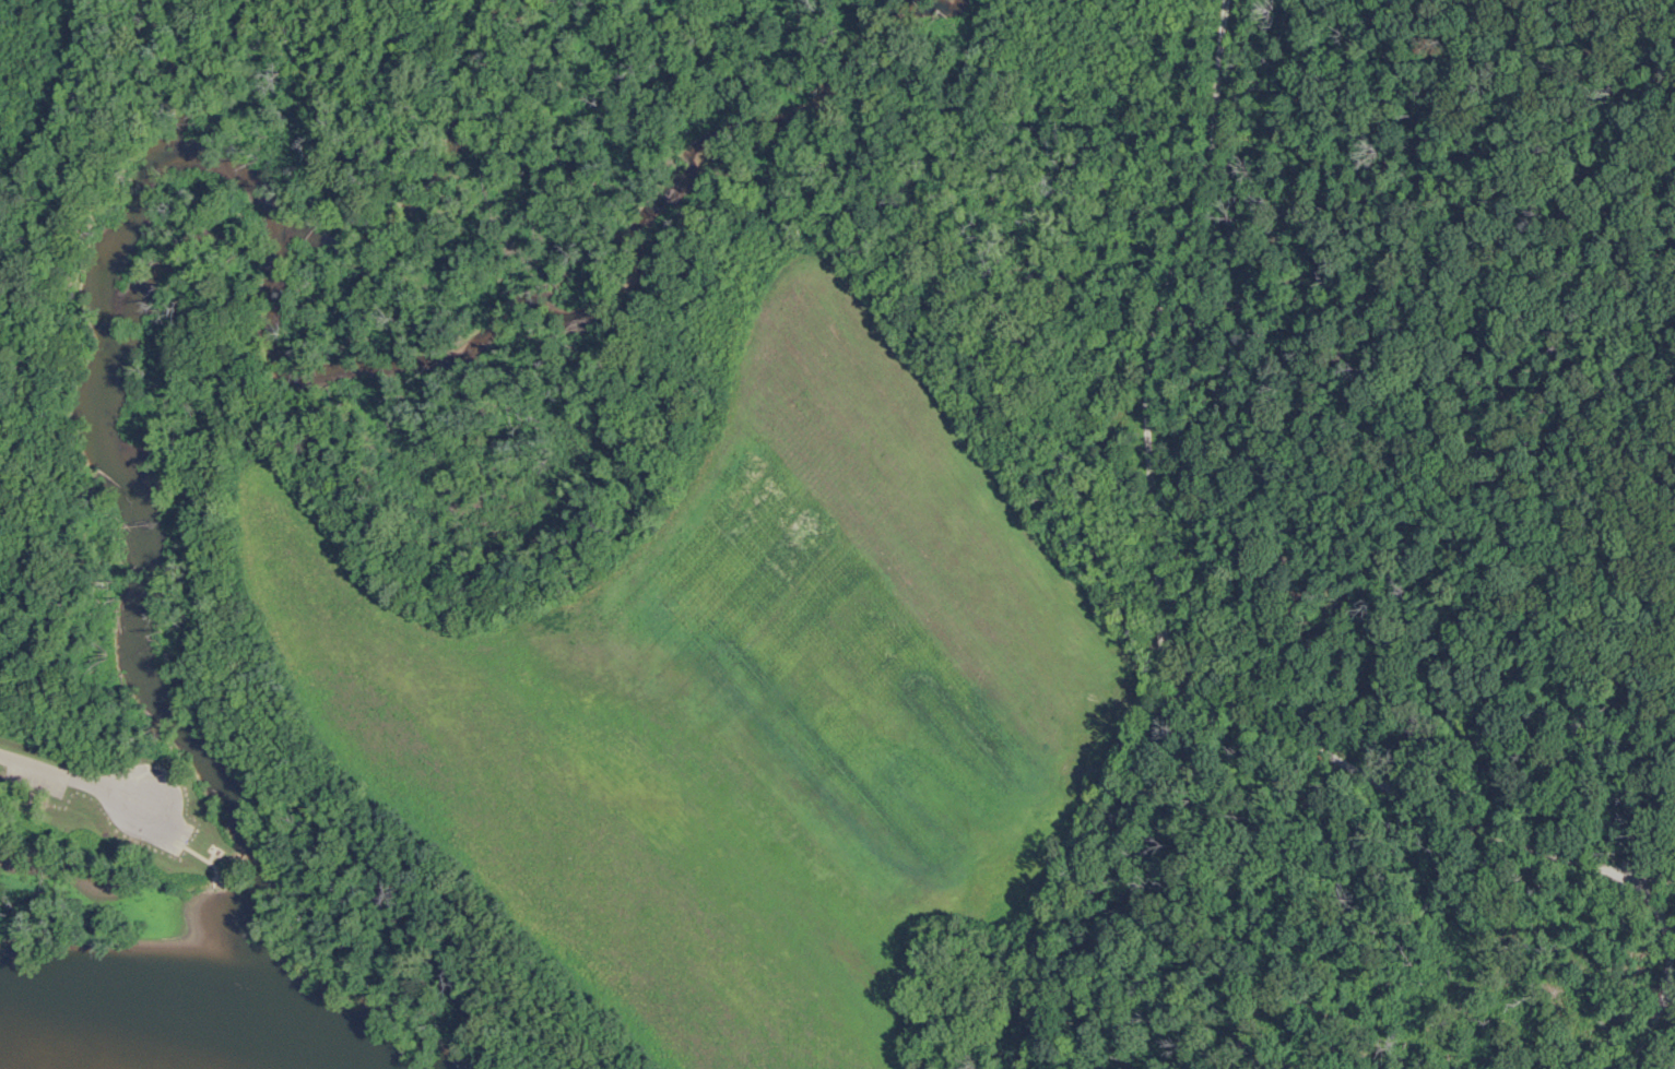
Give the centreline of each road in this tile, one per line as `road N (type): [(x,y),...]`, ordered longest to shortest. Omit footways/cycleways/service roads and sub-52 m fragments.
road 1 (residential): [(0,760),(135,808)]

